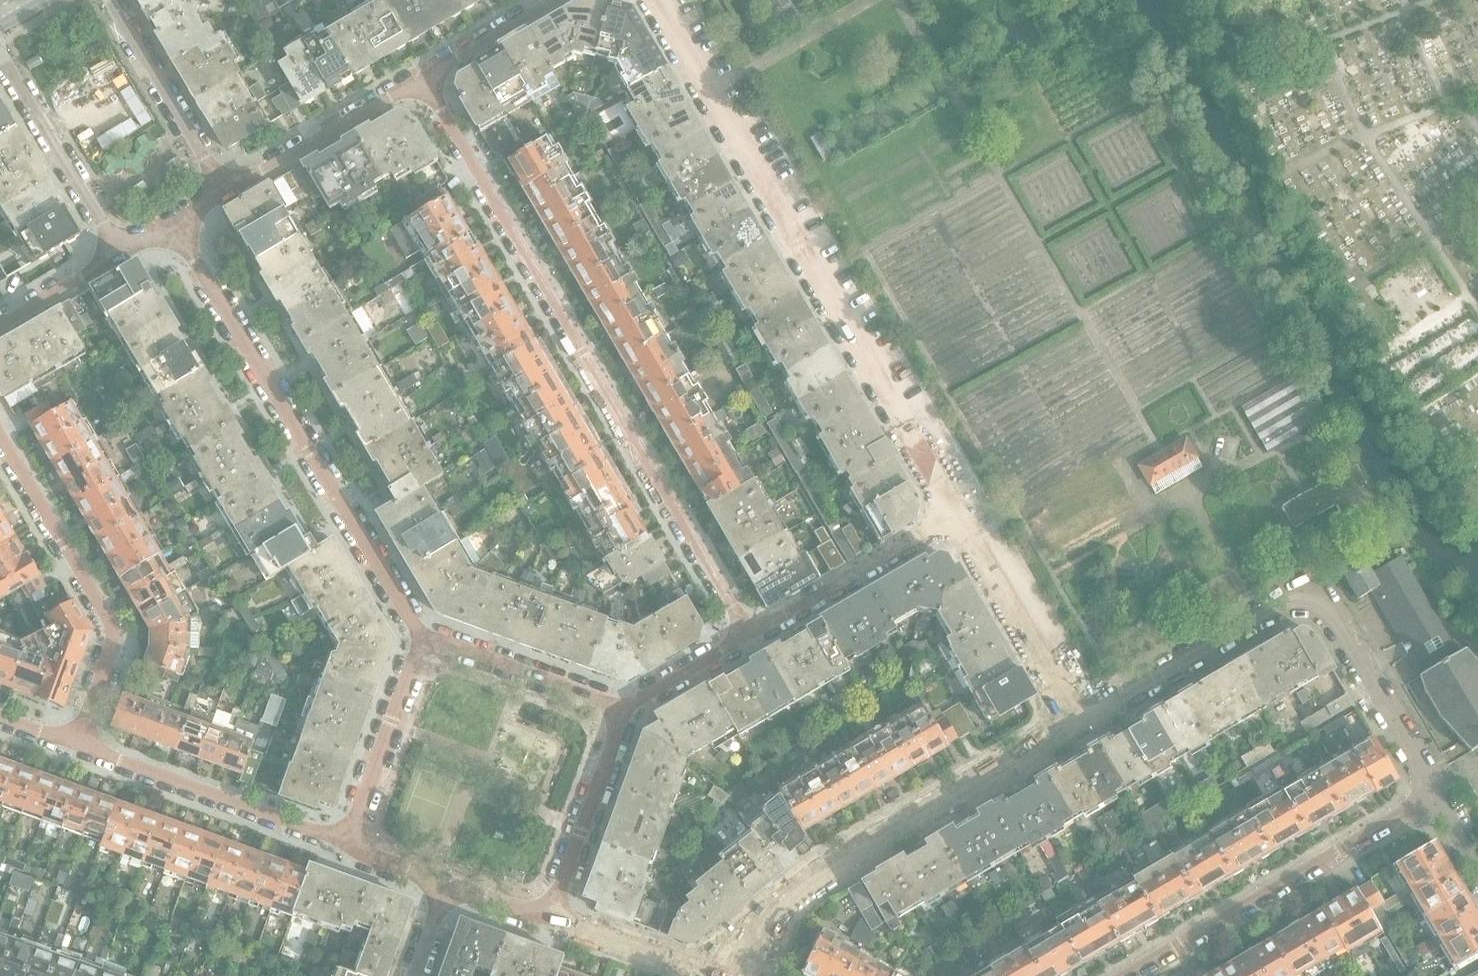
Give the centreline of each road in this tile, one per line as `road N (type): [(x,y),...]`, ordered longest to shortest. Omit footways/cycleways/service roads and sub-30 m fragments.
road 1 (residential): [(421,74),(749,637)]
road 2 (residential): [(655,0),(955,518)]
road 3 (residential): [(1083,725),(1291,603),(1315,599),(1342,619),(1440,793)]
road 4 (residential): [(176,216),(425,638)]
road 5 (residential): [(1083,725),(834,865),(775,907),(729,975)]
road 6 (residential): [(1440,793),(1122,975)]
road 7 (residential): [(0,431),(116,638),(82,746)]
road 8 (residential): [(346,840),(82,746)]
road 9 (residential): [(955,518),(1083,725)]
road 10 (residential): [(749,637),(955,518)]
road 11 (residential): [(0,54),(119,249)]
road 12 (residential): [(421,74),(227,186)]
road 13 (residential): [(227,186),(112,0)]
road 14 (residential): [(425,638),(346,840)]
road 15 (residential): [(548,913),(622,710)]
road 16 (residential): [(622,710),(425,638)]
road 17 (residential): [(726,975),(548,913)]
road 18 (residential): [(622,710),(749,637)]
road 19 (residential): [(547,0),(421,74)]
road 20 (residential): [(119,249),(0,320)]

